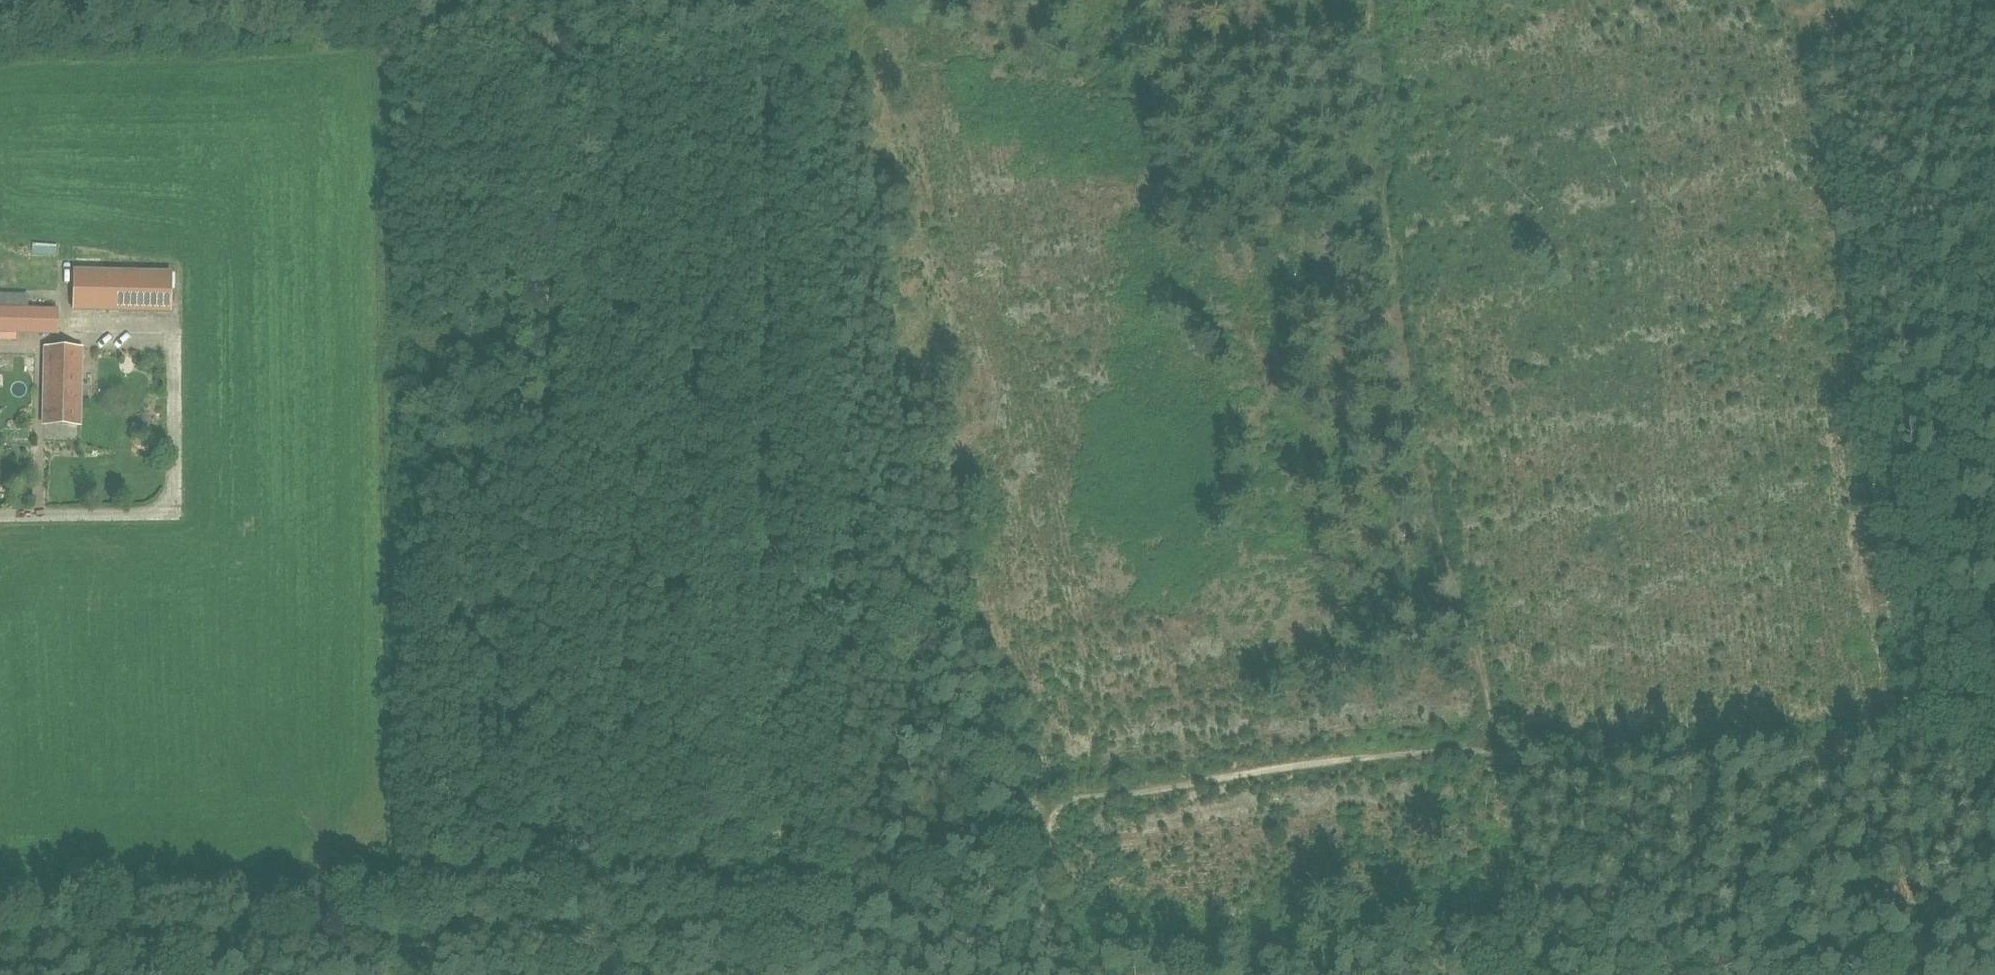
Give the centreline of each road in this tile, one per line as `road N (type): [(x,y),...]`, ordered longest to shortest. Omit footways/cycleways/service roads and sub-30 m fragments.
road 1 (track): [(1497,750),(1819,748),(1915,738)]

